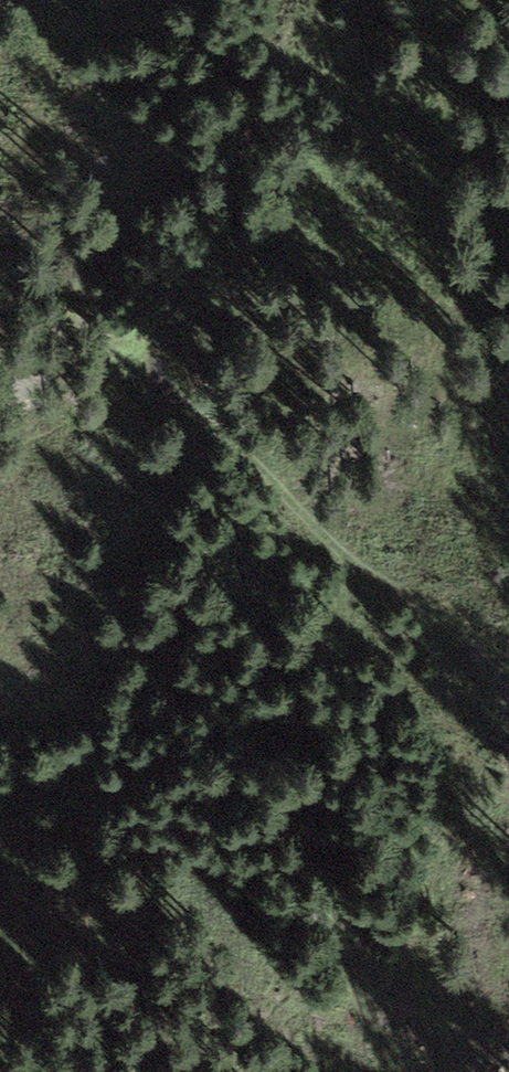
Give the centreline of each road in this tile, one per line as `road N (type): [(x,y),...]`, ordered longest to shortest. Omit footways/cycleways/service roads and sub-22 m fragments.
road 1 (track): [(139,0),(211,44),(242,80),(243,140),(228,228),(165,327),(158,373),(294,679),(344,941),(382,1047),(400,1071)]
road 2 (track): [(508,702),(494,667),(469,641),(363,565),(234,442),(165,393)]

